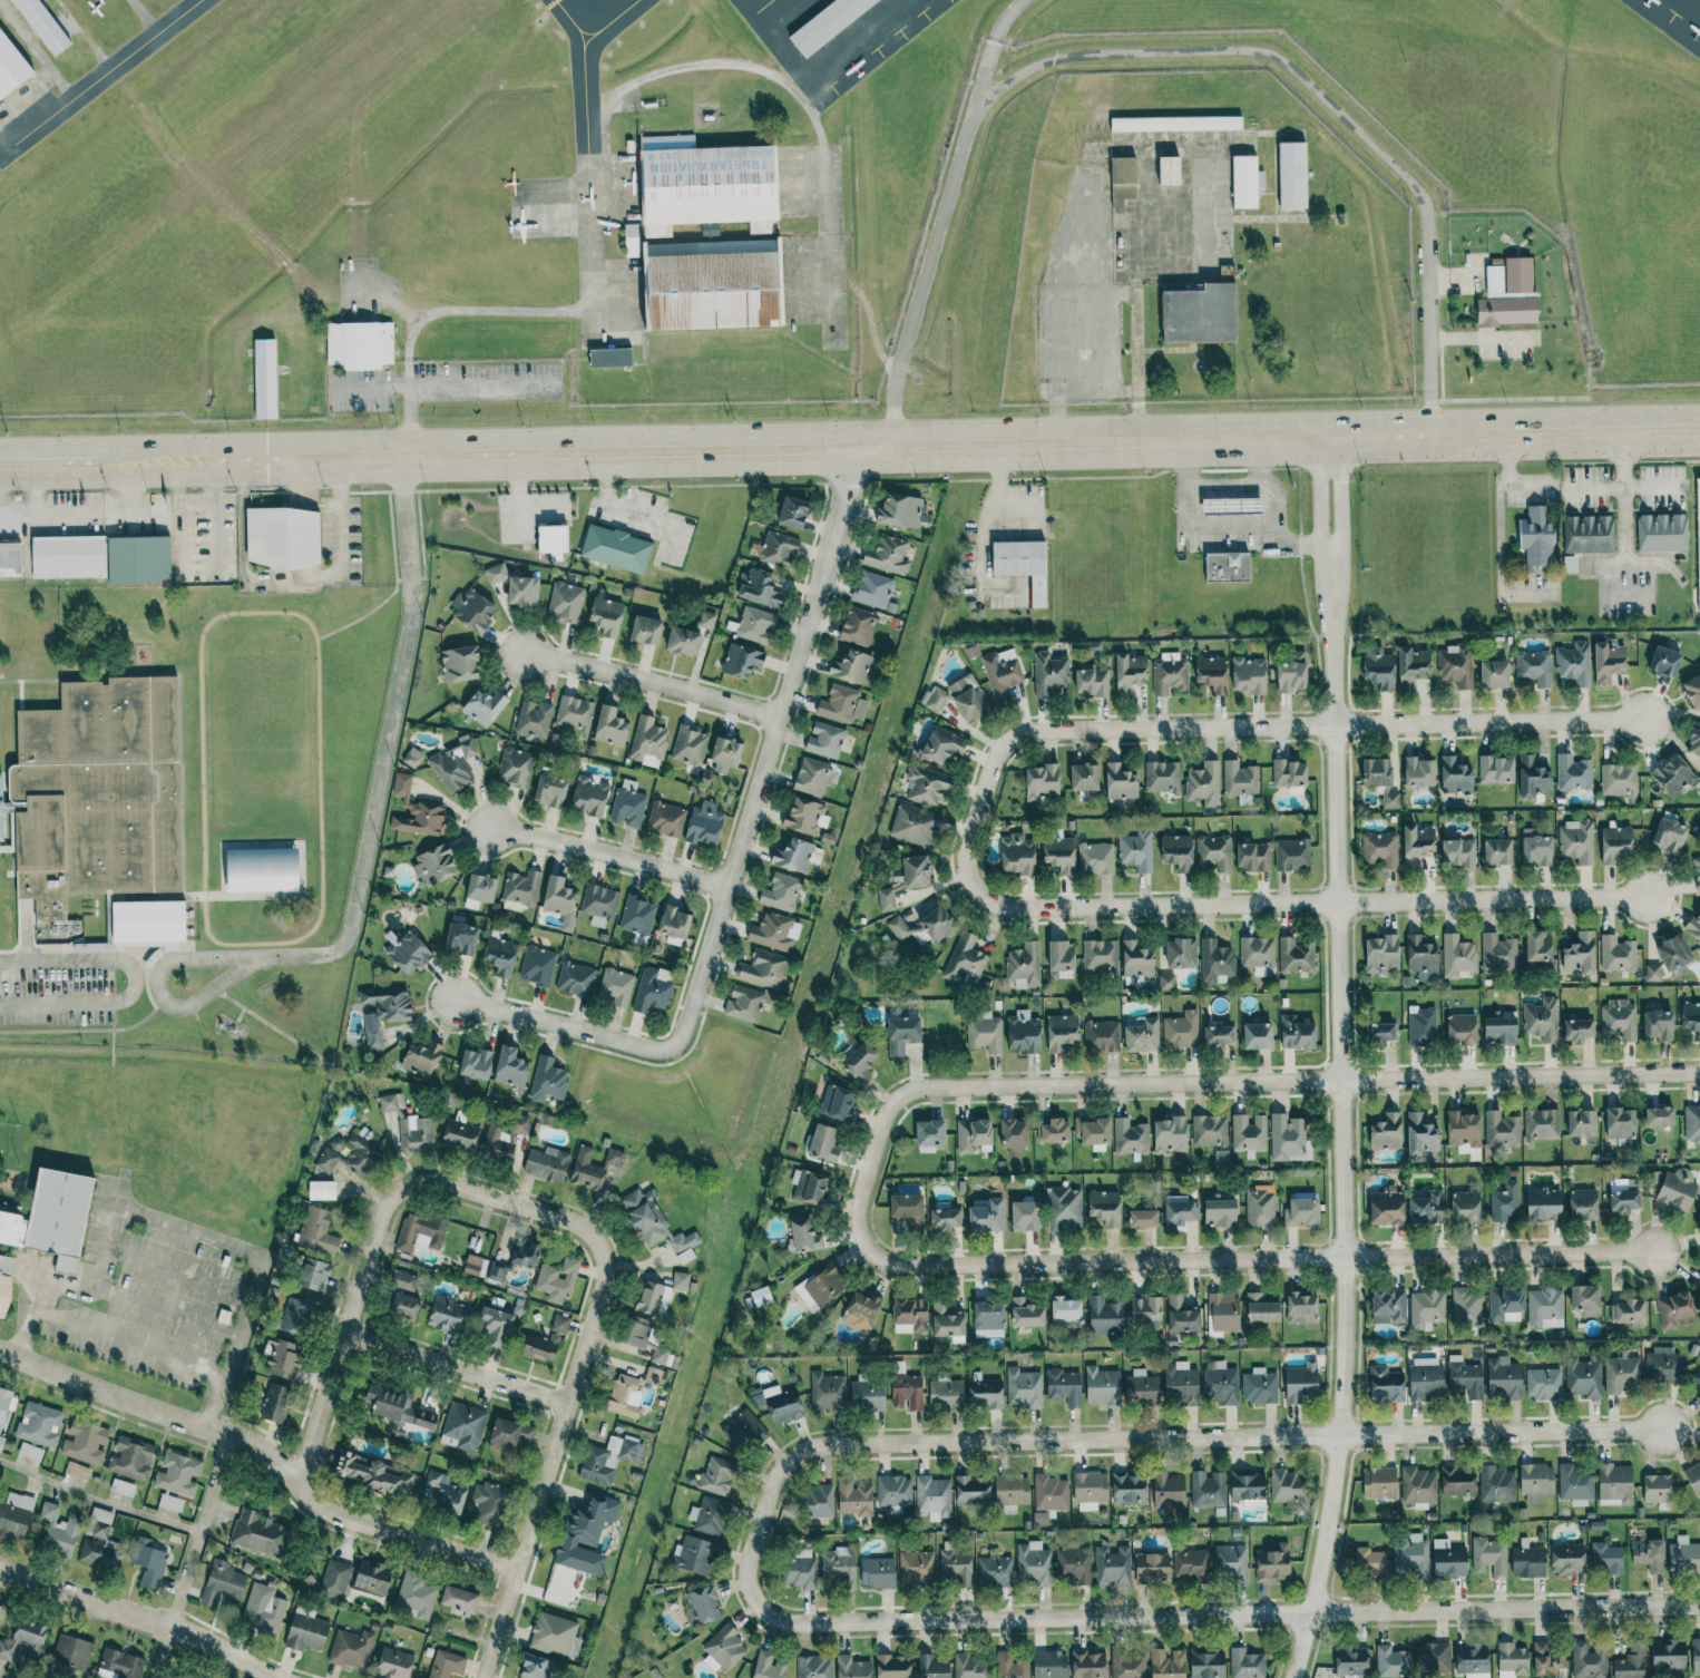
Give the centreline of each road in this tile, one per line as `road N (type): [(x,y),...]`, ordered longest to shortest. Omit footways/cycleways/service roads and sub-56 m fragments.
road 1 (secondary): [(95,462),(1699,430)]
road 2 (residential): [(1331,436),(1347,1258),(1342,1436),(1294,1677)]
road 3 (residential): [(820,1445),(799,1453),(773,1481),(746,1578),(759,1610),(795,1623),(1699,1605)]
road 4 (residential): [(1657,1253),(903,1266),(868,1252),(859,1235),(872,1165)]
road 5 (residential): [(872,1165),(889,1105),(922,1087),(1699,1072)]
road 6 (residential): [(981,802),(968,879),(987,901),(1006,906),(1649,895)]
road 7 (residential): [(1647,719),(1020,733),(996,758),(981,802)]
road 8 (residential): [(863,447),(686,1034),(672,1047)]
road 9 (residential): [(0,1358),(261,1450),(315,1506),(351,1523),(517,1571)]
road 10 (residential): [(820,1445),(1342,1436)]
road 11 (residential): [(481,1677),(607,1276),(602,1250)]
road 12 (residential): [(1342,1436),(1660,1431)]
road 13 (residential): [(299,1486),(385,1207),(403,1189)]
road 14 (residential): [(0,1573),(168,1629),(274,1677)]
road 15 (residential): [(782,716),(521,652)]
road 16 (residential): [(731,886),(483,828)]
road 17 (residential): [(346,1334),(568,1406)]
road 18 (residential): [(672,1047),(657,1051),(450,1001)]
road 19 (residential): [(403,1189),(434,1181),(583,1229),(602,1250)]

